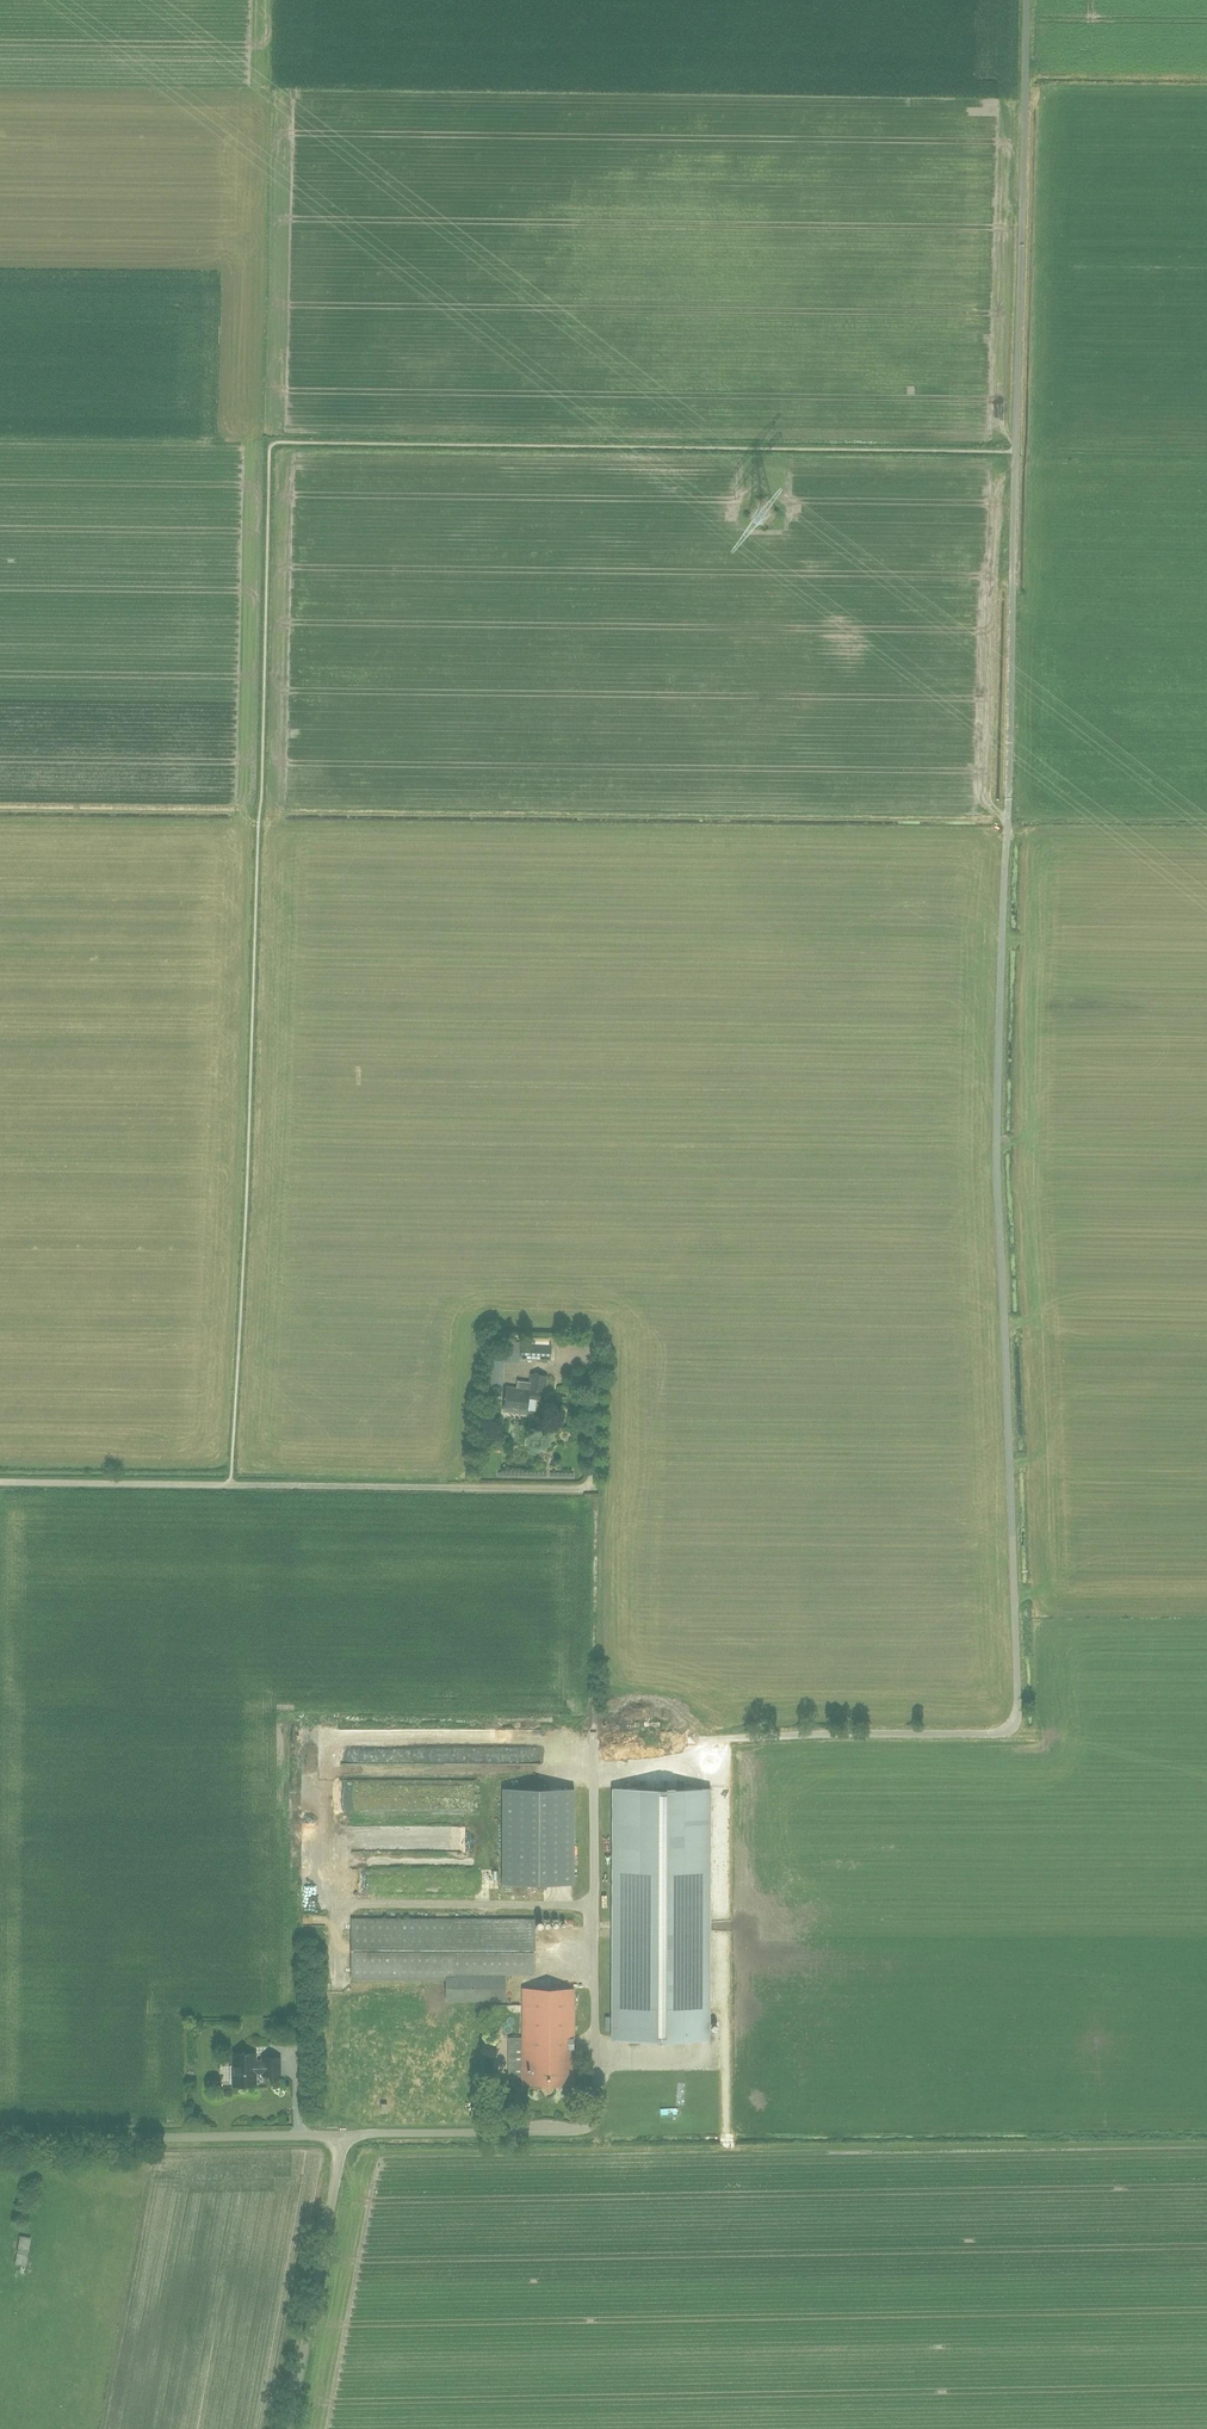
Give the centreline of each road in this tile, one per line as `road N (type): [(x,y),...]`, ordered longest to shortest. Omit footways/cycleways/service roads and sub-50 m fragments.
road 1 (unclassified): [(1008,798),(1027,0)]
road 2 (residential): [(0,2142),(319,2135),(338,2143)]
road 3 (unclassified): [(290,2428),(338,2143)]
road 4 (unclassified): [(0,1483),(231,1484)]

